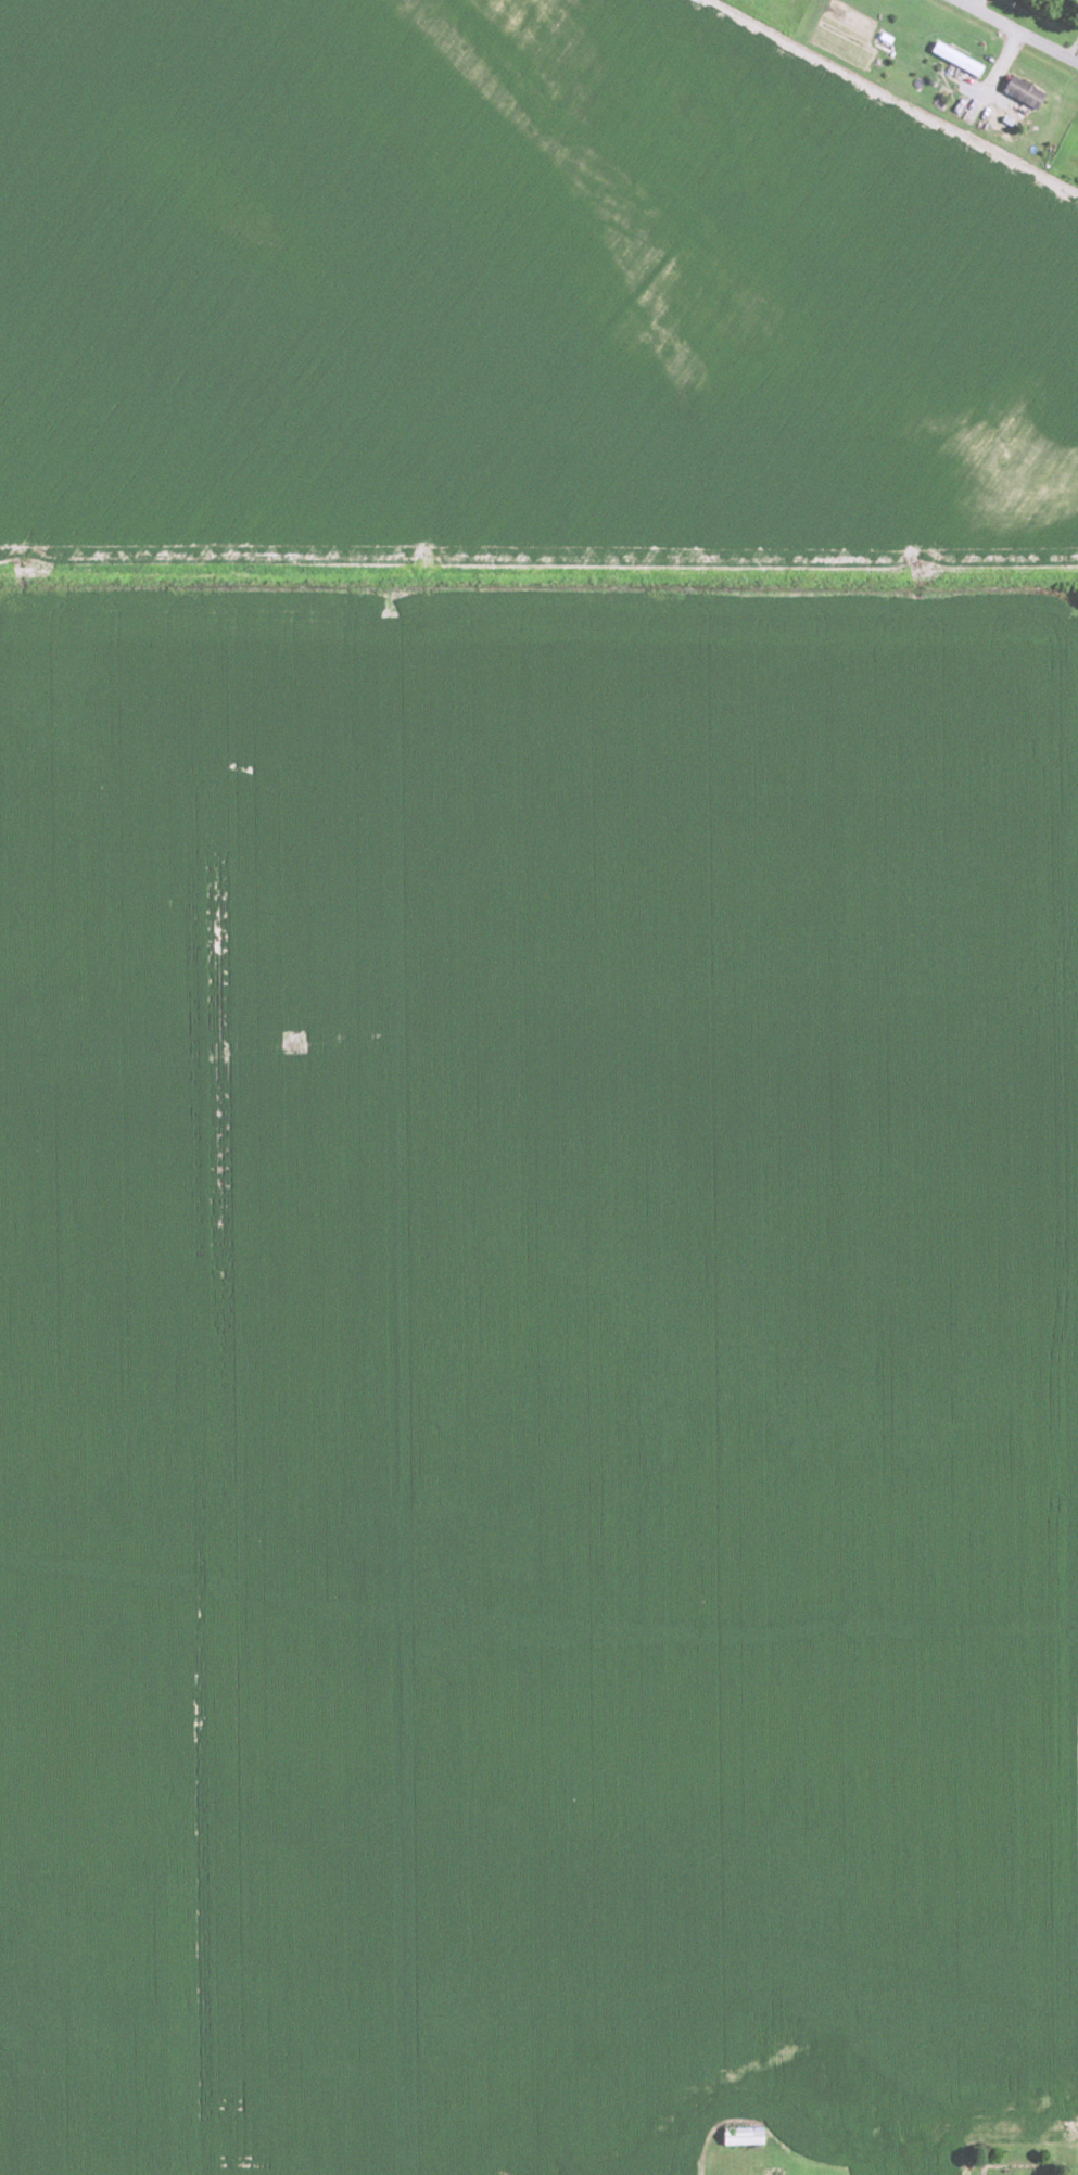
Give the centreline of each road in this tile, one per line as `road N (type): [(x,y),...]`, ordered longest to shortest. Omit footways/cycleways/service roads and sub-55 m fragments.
road 1 (track): [(0,568),(1077,572)]
road 2 (residential): [(1077,63),(955,0)]

